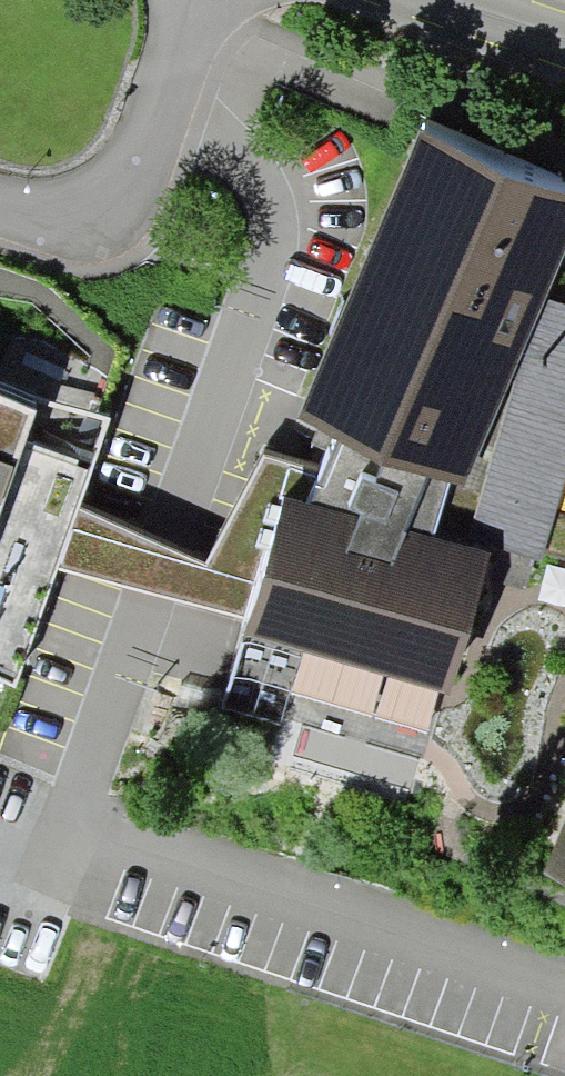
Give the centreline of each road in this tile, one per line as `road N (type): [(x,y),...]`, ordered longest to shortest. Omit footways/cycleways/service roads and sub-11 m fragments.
road 1 (unclassified): [(162,116),(130,200),(91,228),(0,205)]

